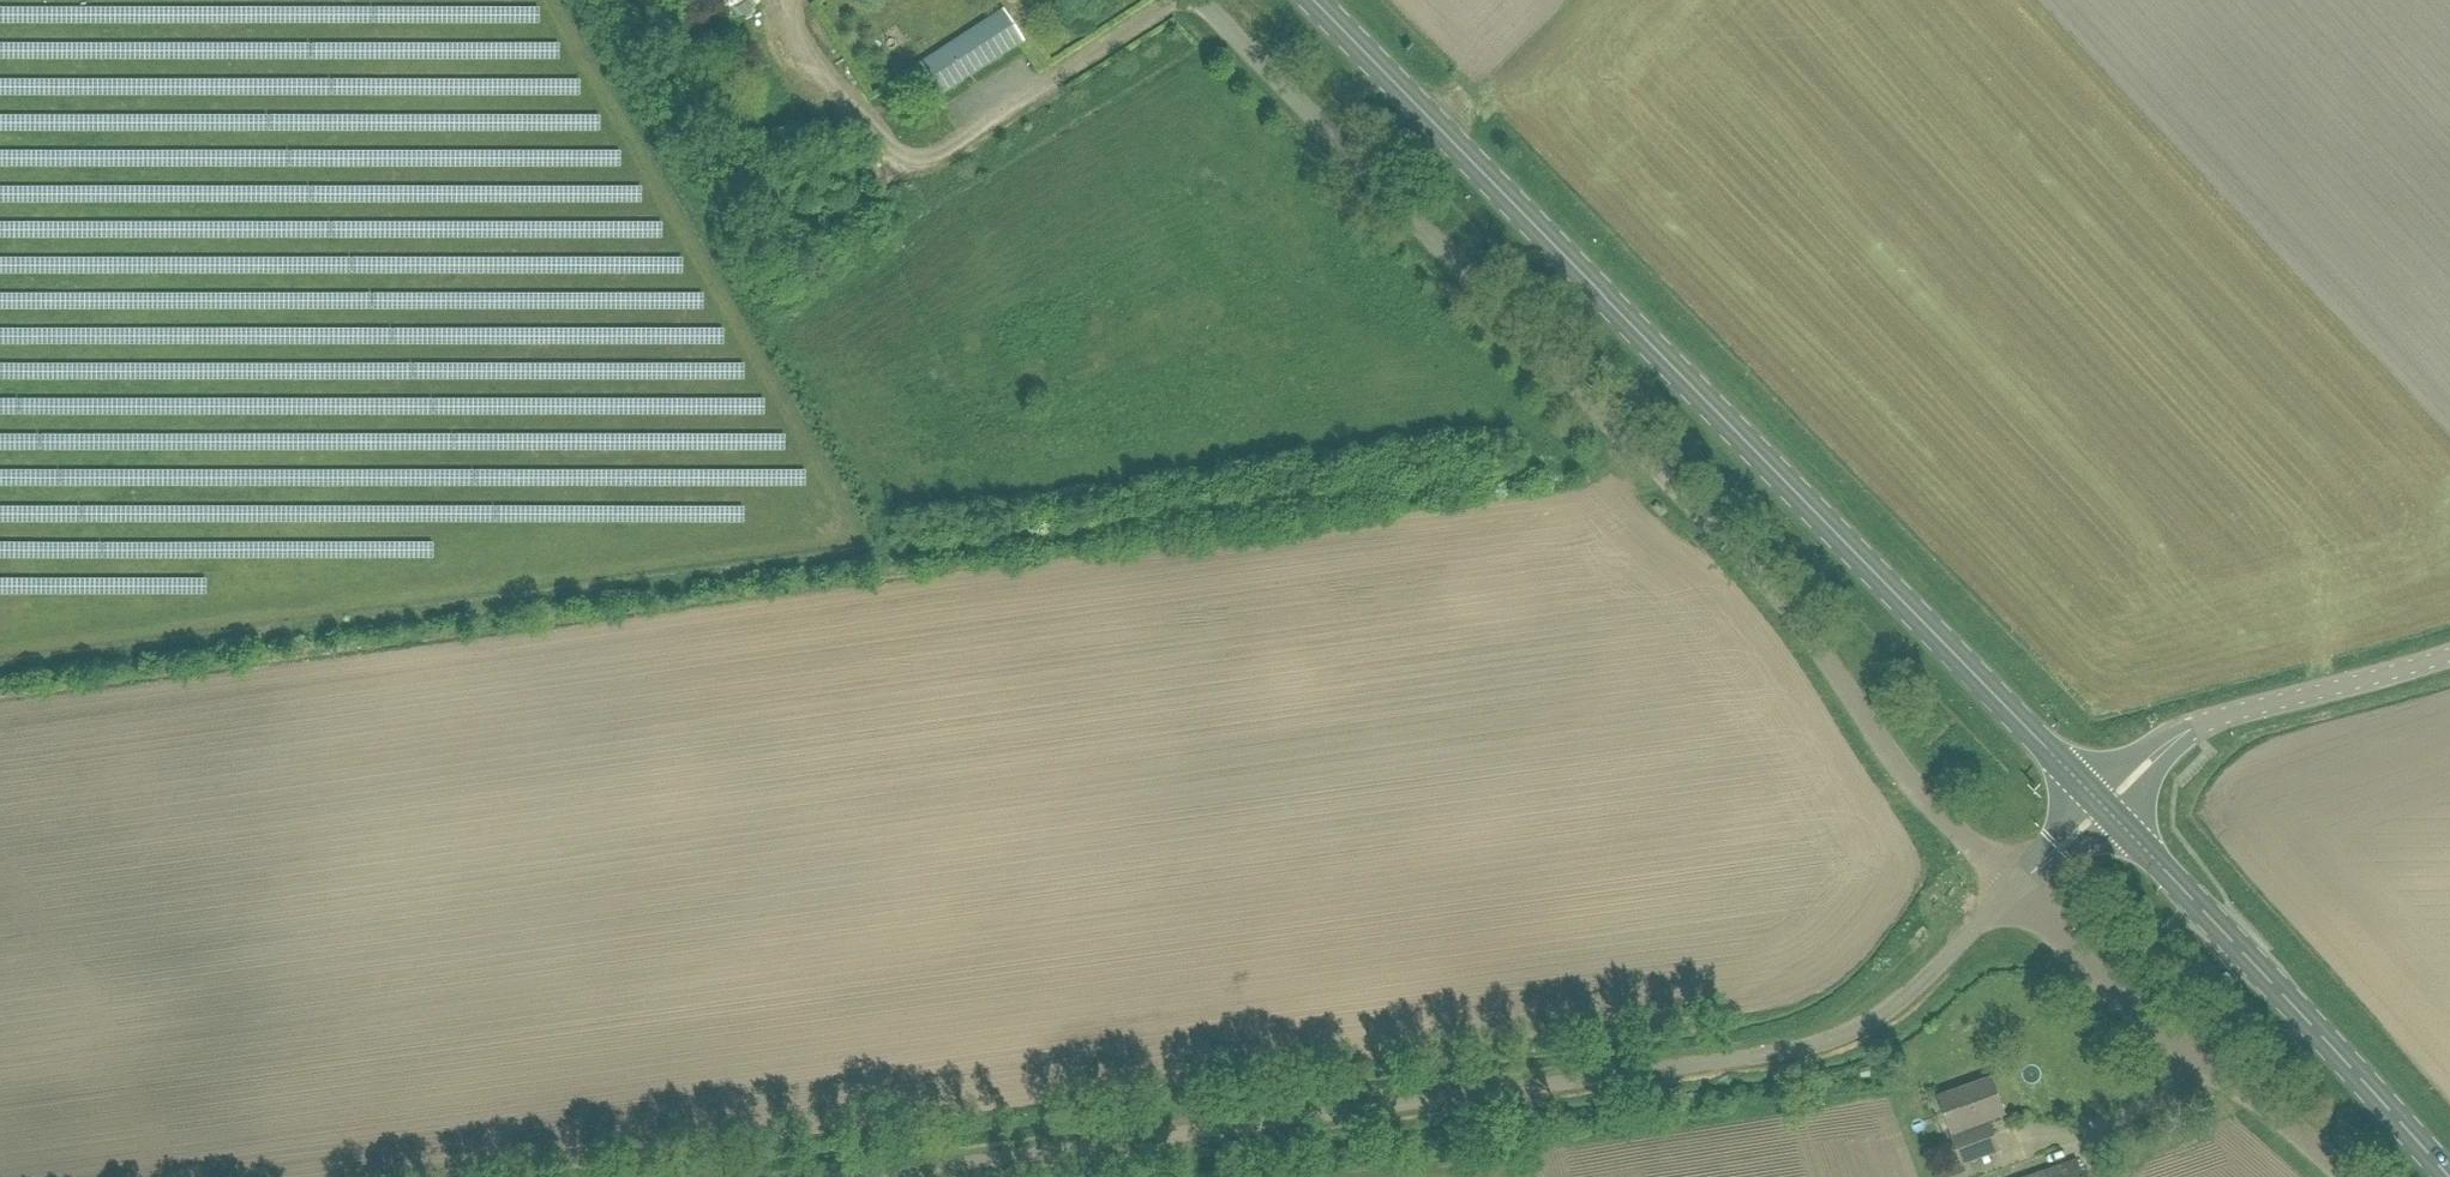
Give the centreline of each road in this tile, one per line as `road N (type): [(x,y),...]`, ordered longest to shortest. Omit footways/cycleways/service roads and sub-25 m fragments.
road 1 (unclassified): [(861,1176),(1816,1048),(1861,1032),(1902,1003),(2015,891)]
road 2 (unclassified): [(2015,891),(1896,764),(1758,573),(1199,0)]
road 3 (secondary): [(2101,806),(1313,0)]
road 4 (secondary): [(2449,1176),(2101,806)]
road 5 (unclassified): [(2346,1176),(2252,1095),(2141,1018),(2015,891)]
road 6 (tertiary): [(2101,806),(2189,729),(2449,656)]
road 7 (unclassified): [(2015,891),(2101,806)]

